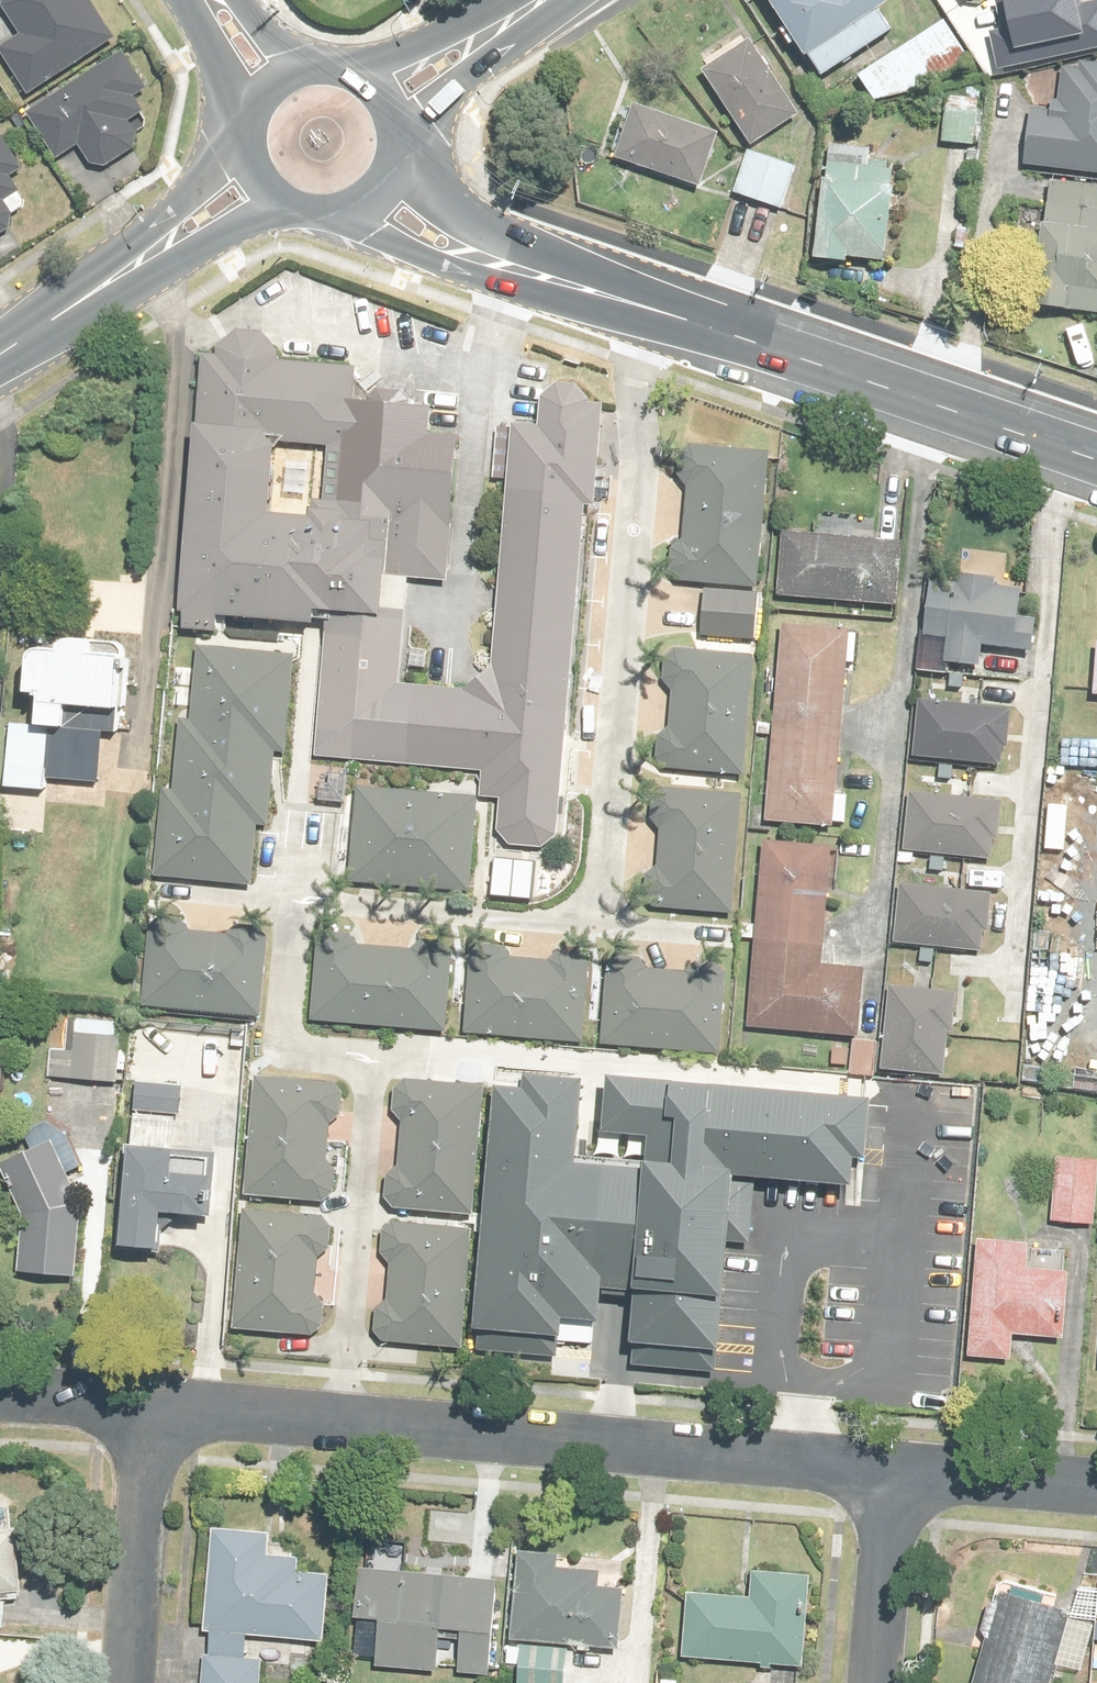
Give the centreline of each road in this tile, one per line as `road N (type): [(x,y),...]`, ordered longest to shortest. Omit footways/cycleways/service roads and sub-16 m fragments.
road 1 (residential): [(149,1414),(894,1477)]
road 2 (residential): [(644,305),(602,925)]
road 3 (residential): [(368,1064),(440,1069),(472,1048),(914,1090)]
road 4 (tertiary): [(644,305),(1096,460)]
road 5 (secondary): [(270,178),(0,348)]
road 6 (tertiary): [(368,188),(430,235),(644,305)]
road 7 (residential): [(602,925),(305,909)]
road 8 (residential): [(368,1064),(344,1349)]
road 9 (residential): [(305,909),(299,858),(315,637)]
road 10 (residential): [(126,1682),(149,1414)]
road 11 (residential): [(305,909),(293,920),(282,1035),(291,1054),(307,1059),(368,1064)]
road 12 (residential): [(876,1682),(894,1477)]
road 13 (residential): [(894,1477),(1096,1493)]
road 14 (secondary): [(376,105),(543,0)]
road 15 (residential): [(0,1402),(149,1414)]
road 16 (residential): [(602,925),(732,936)]

